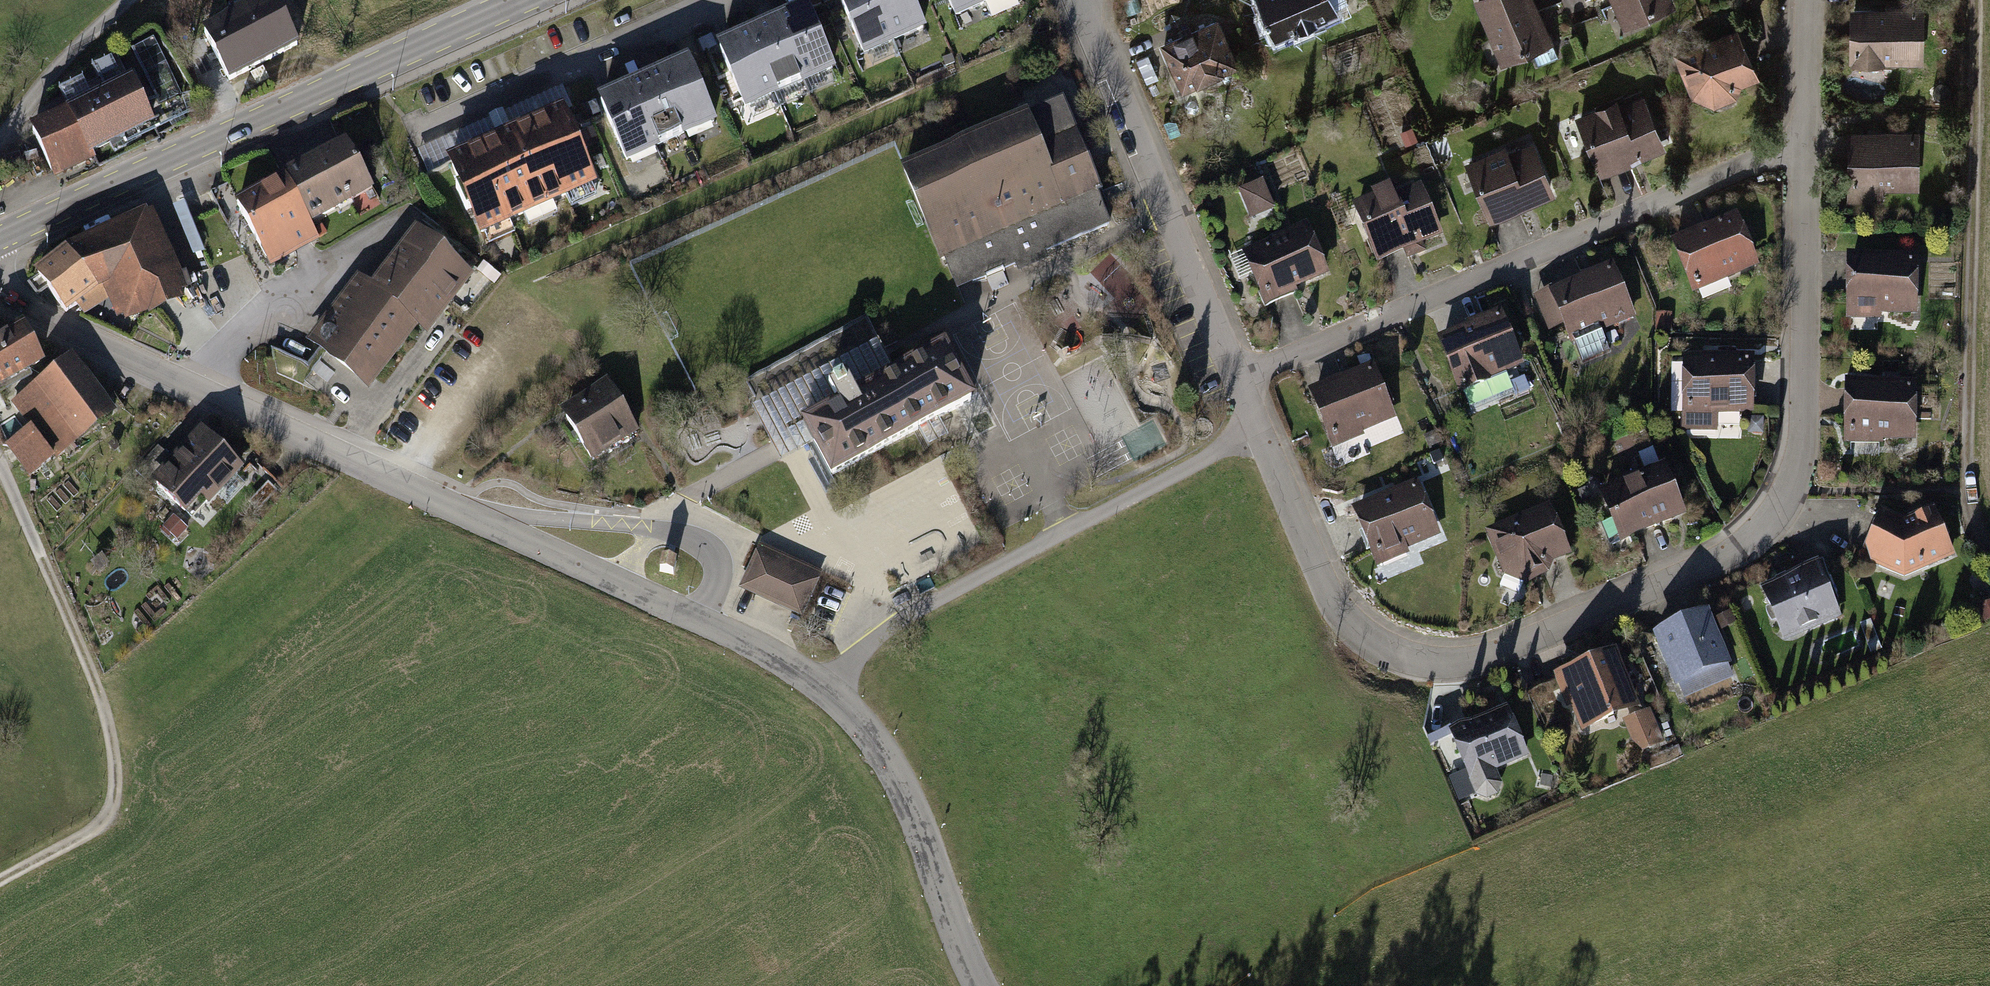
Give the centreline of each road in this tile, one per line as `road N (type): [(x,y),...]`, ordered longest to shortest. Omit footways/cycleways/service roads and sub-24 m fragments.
road 1 (residential): [(1261,434),(1325,586),(1347,622),(1394,655),(1463,668),(1735,558),(1787,492),(1807,424),(1805,151)]
road 2 (unclassified): [(830,693),(762,649),(25,307),(0,285)]
road 3 (residential): [(1240,381),(1740,170),(1805,151)]
road 4 (primary): [(527,0),(0,237)]
road 5 (track): [(1989,552),(1976,536),(1964,491),(1975,0)]
road 6 (residential): [(830,693),(899,624),(1261,434)]
road 7 (track): [(160,985),(123,867),(107,723),(39,559)]
road 8 (residential): [(1078,0),(1240,381)]
road 9 (unclassified): [(981,985),(885,757),(830,693)]
road 10 (track): [(220,346),(140,174)]
road 11 (residential): [(1805,151),(1808,0)]

